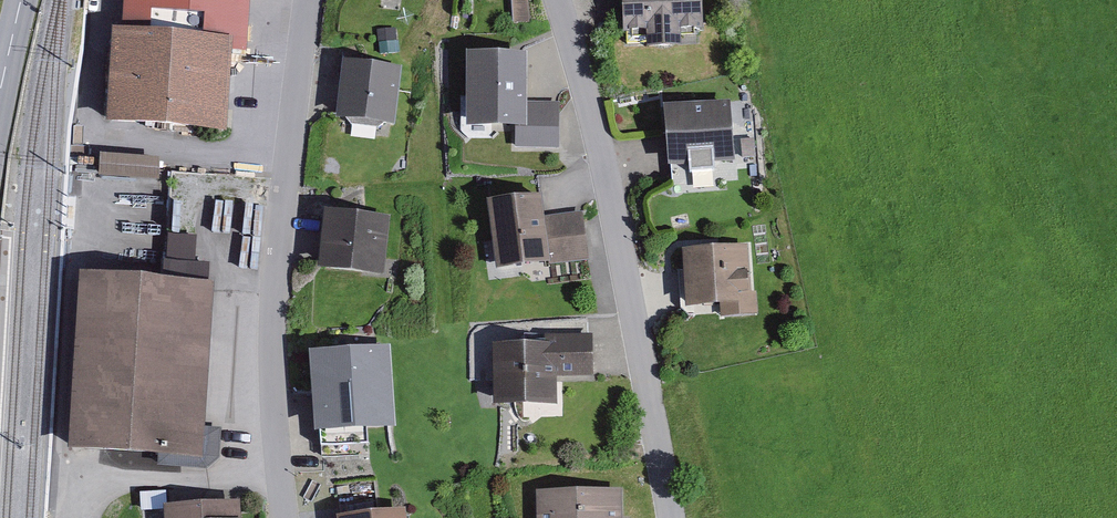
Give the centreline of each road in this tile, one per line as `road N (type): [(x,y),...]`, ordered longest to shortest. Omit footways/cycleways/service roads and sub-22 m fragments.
road 1 (residential): [(670,517),(601,154),(556,0)]
road 2 (residential): [(307,0),(271,386),(287,517)]

